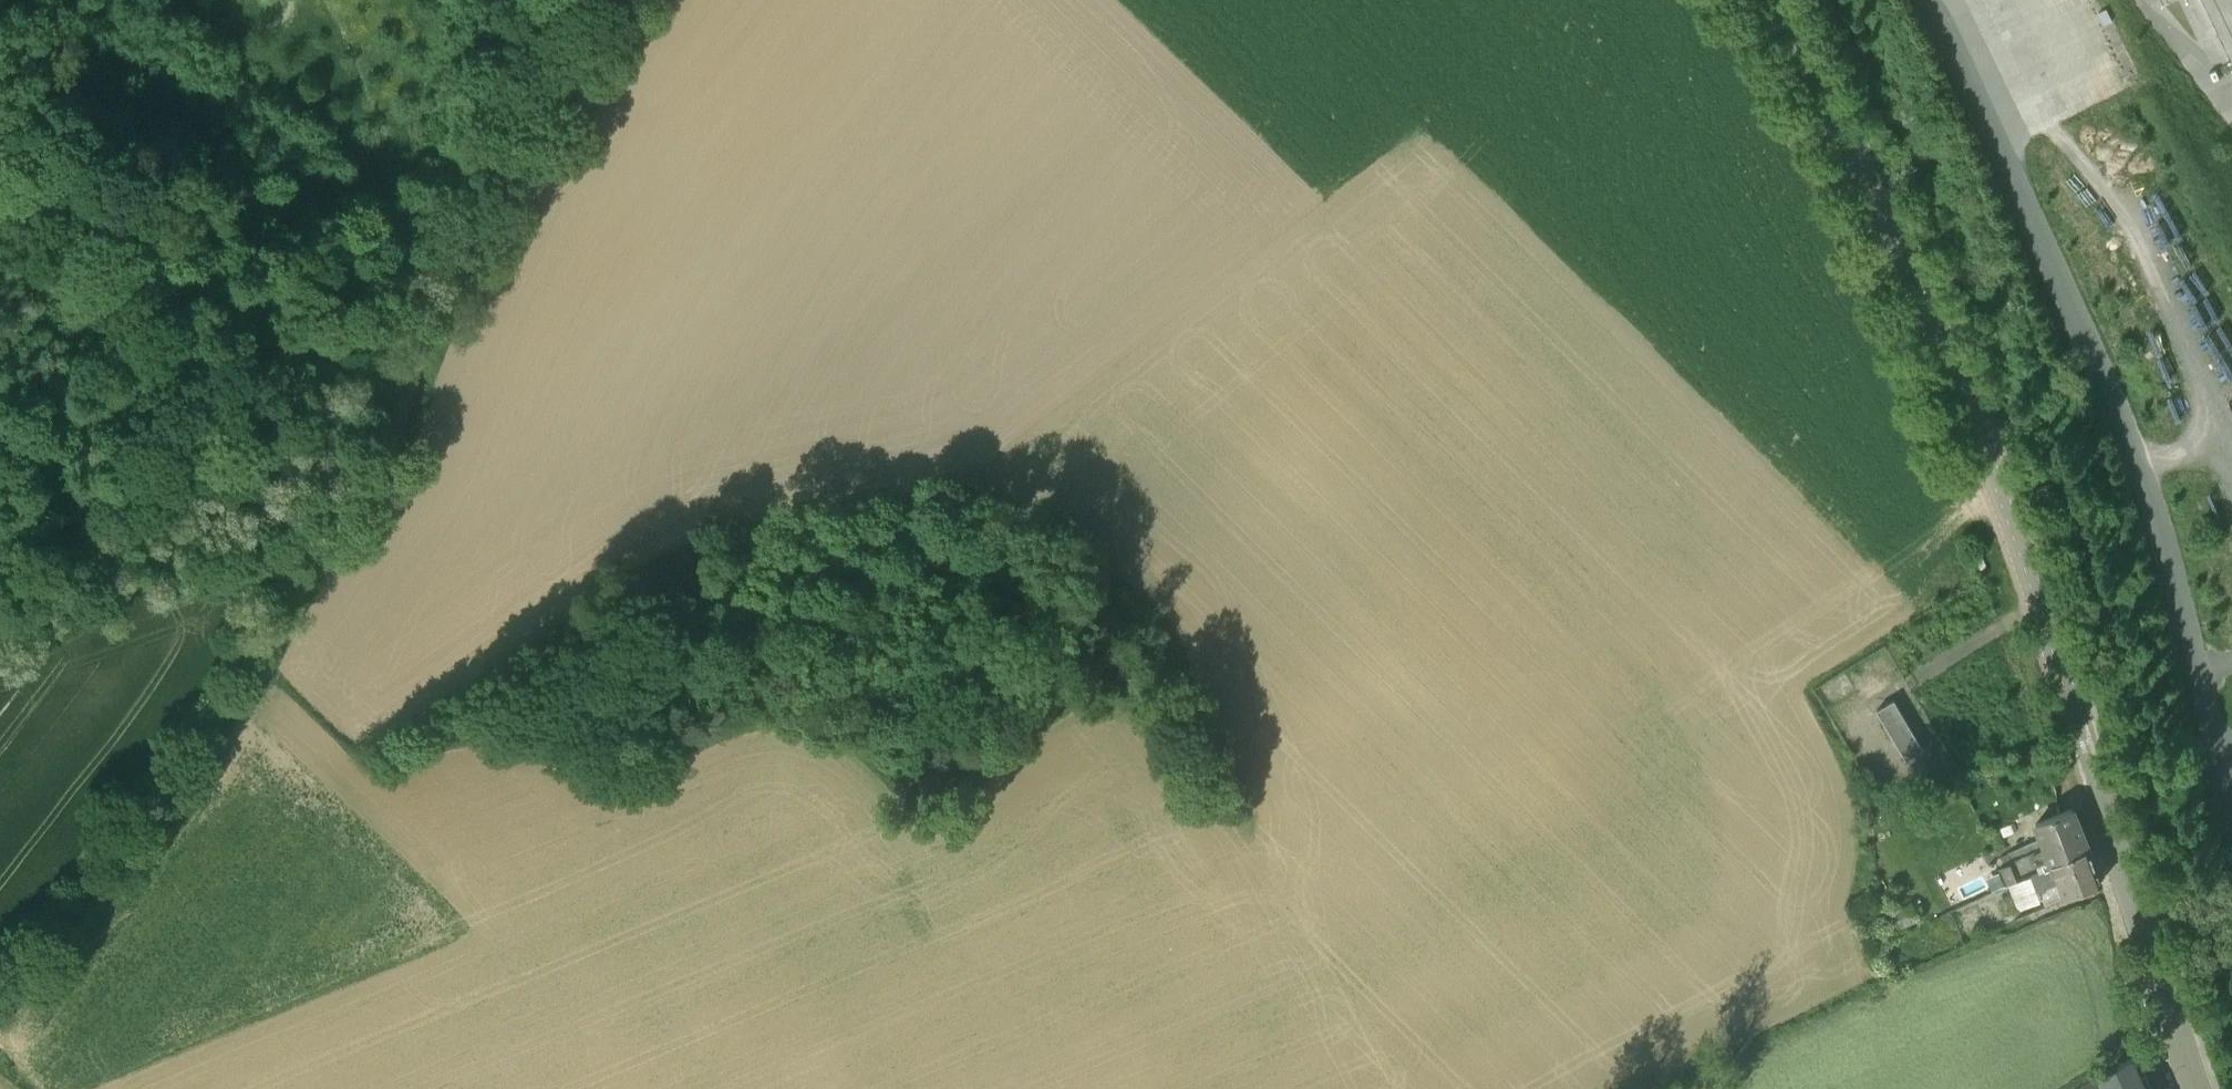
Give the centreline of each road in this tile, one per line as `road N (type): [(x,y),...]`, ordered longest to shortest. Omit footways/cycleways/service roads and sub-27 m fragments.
road 1 (unclassified): [(2195,1088),(1975,437),(1830,120),(1755,0)]
road 2 (track): [(590,36),(438,215),(411,226),(387,160)]

